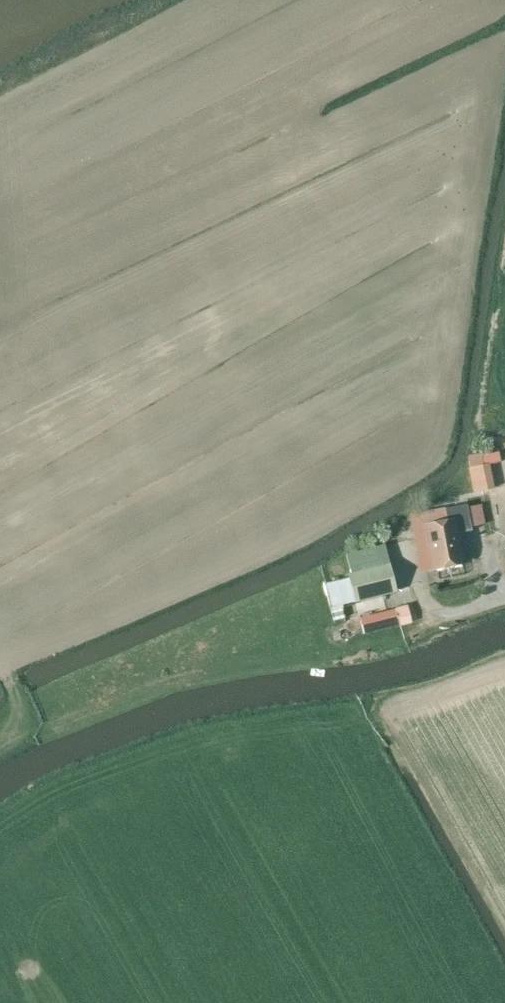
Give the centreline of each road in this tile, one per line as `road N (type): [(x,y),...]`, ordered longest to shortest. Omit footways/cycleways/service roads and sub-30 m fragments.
road 1 (track): [(504,672),(375,713),(215,734),(60,793),(0,832)]

